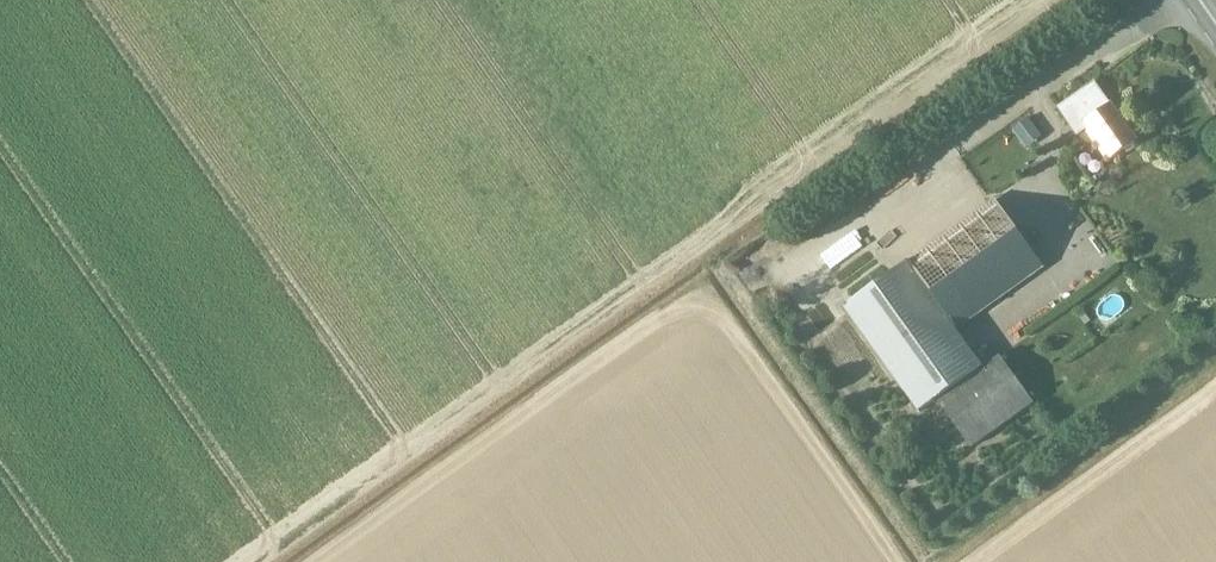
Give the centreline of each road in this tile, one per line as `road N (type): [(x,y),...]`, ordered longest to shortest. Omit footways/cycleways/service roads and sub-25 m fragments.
road 1 (track): [(977,561),(1215,396)]

